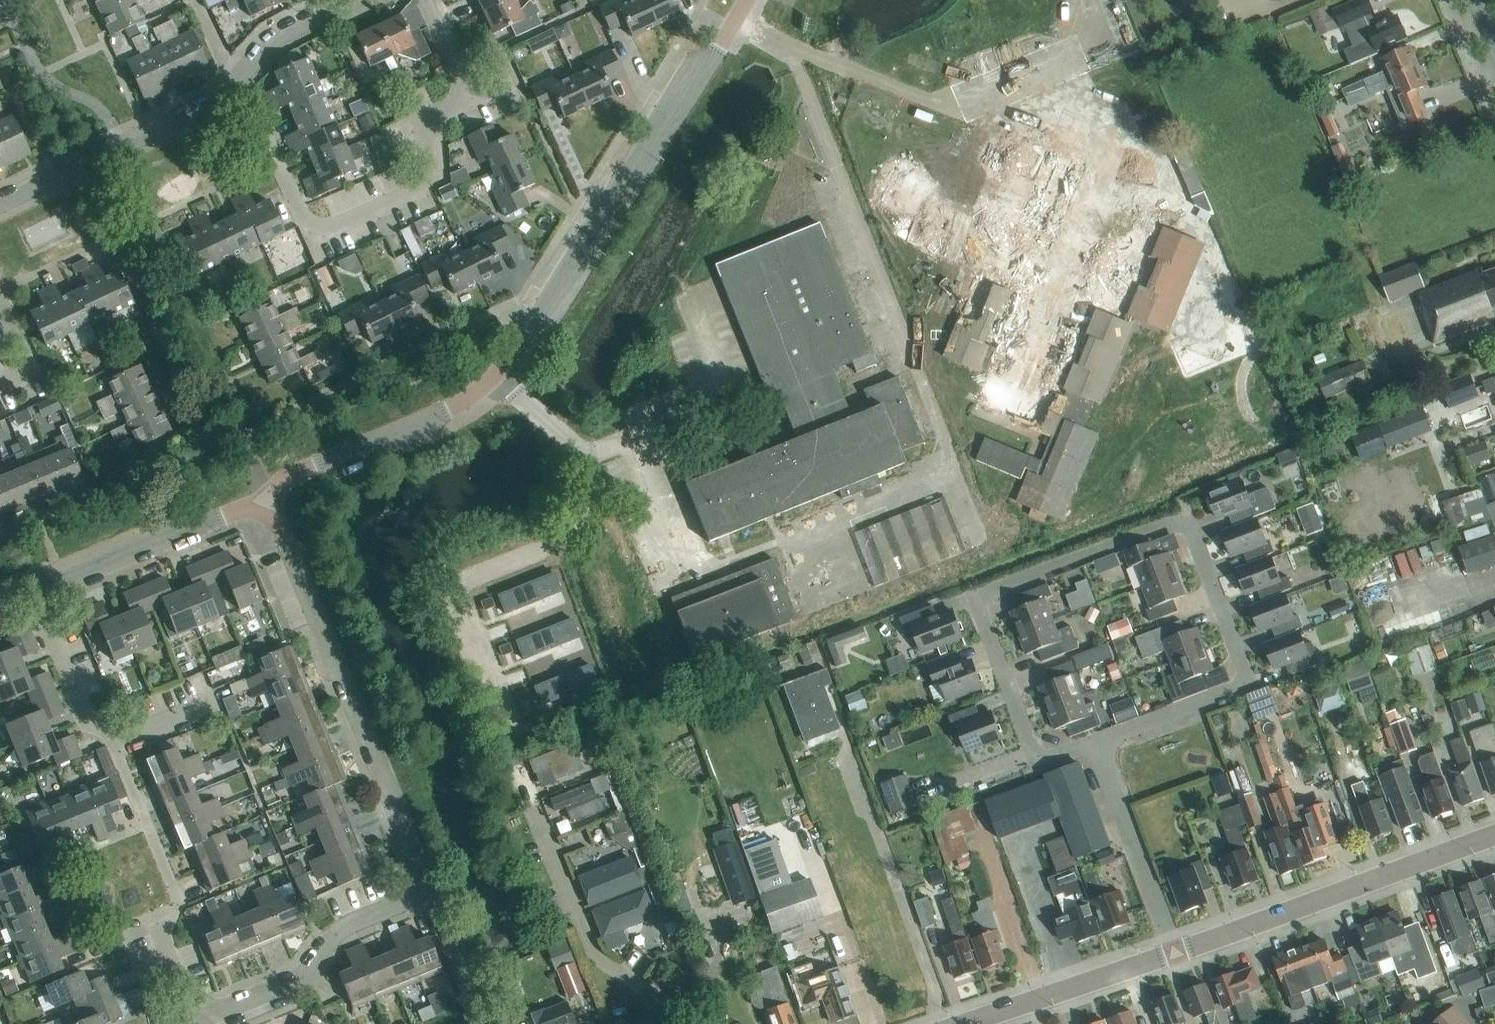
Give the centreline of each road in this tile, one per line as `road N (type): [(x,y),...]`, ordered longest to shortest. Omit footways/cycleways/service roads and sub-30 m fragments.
road 1 (residential): [(262,500),(442,424),(515,367),(747,0)]
road 2 (residential): [(187,1023),(295,976),(328,933),(415,896),(262,500)]
road 3 (residential): [(1093,742),(1030,766),(967,611),(1180,524),(1241,679)]
road 4 (residential): [(238,80),(316,238),(439,182),(416,129),(467,103)]
road 5 (tertiary): [(1173,953),(1494,836)]
road 6 (residential): [(687,1023),(592,952),(518,771)]
road 7 (residential): [(0,202),(205,105),(238,80)]
road 8 (residential): [(32,593),(262,500)]
road 9 (residential): [(1173,953),(1093,742)]
road 10 (tertiary): [(971,1023),(1173,953)]
road 11 (residential): [(1241,679),(1093,742)]
road 12 (residential): [(238,80),(278,38),(352,0)]

